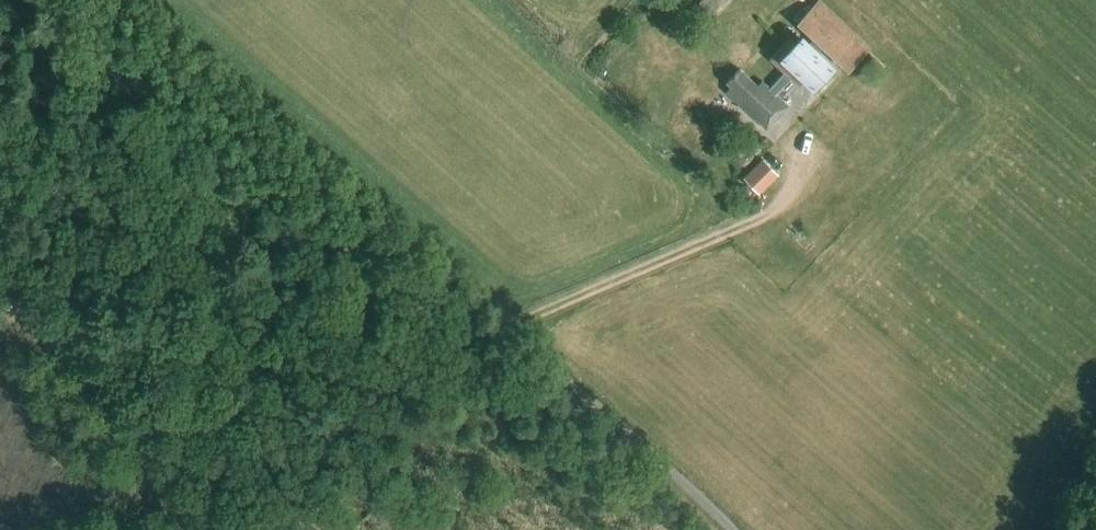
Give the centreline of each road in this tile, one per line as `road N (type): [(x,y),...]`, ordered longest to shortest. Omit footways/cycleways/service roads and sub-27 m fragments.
road 1 (track): [(0,271),(134,301),(257,271),(305,269),(371,285),(410,307),(504,326),(765,217)]
road 2 (track): [(0,298),(113,411),(179,529)]

